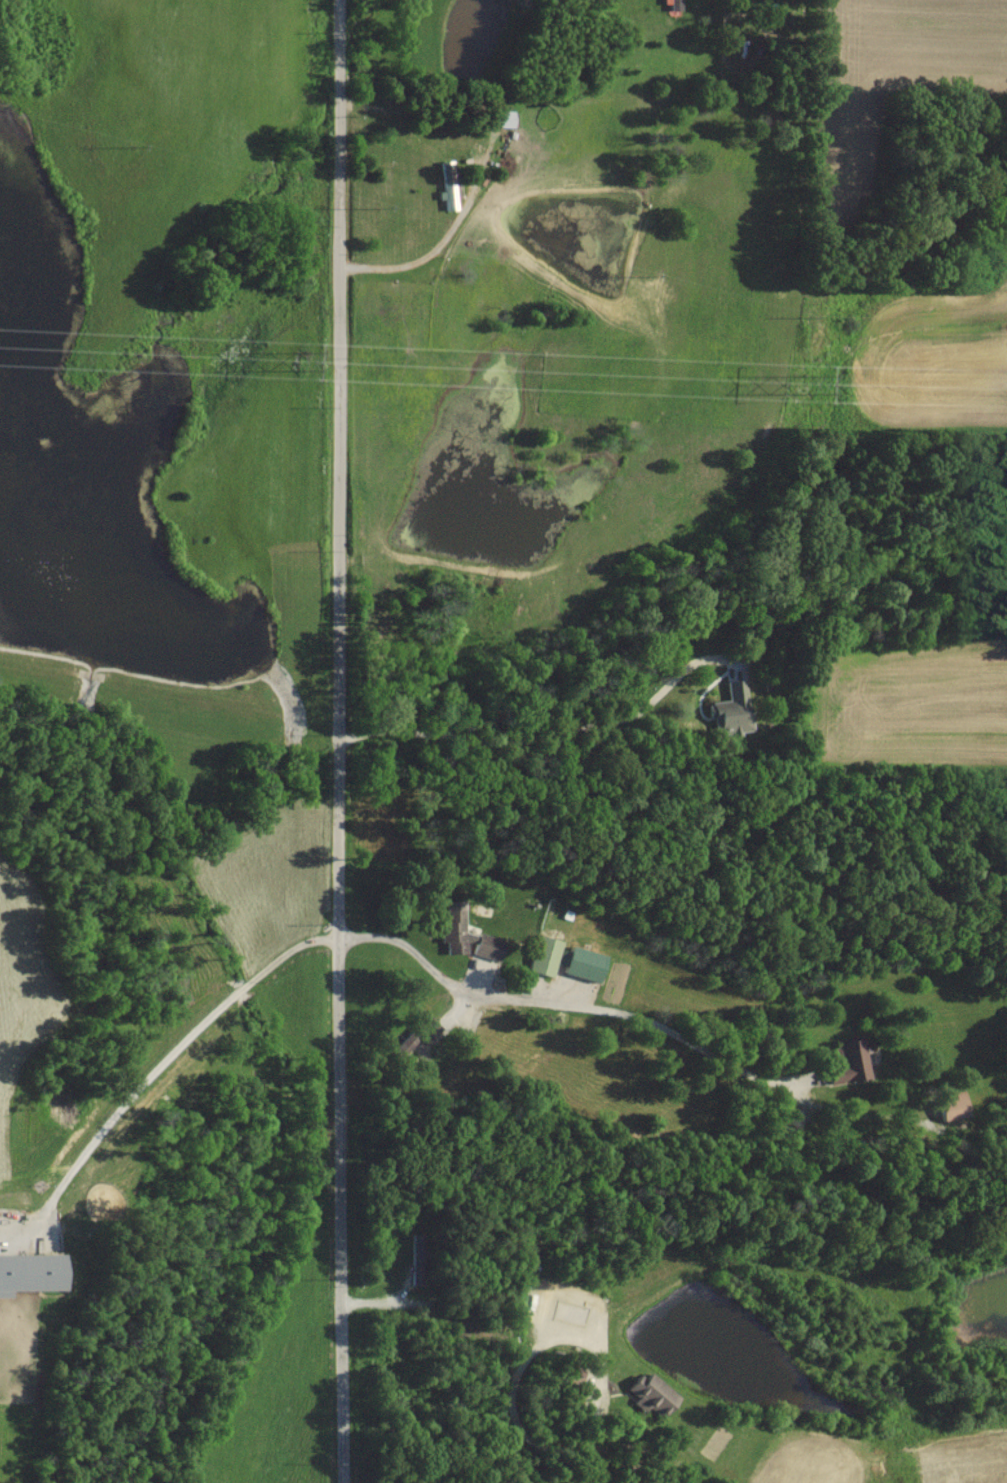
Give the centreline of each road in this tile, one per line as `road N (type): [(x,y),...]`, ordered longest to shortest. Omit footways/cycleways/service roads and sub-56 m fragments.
road 1 (residential): [(343,1482),(333,0)]

